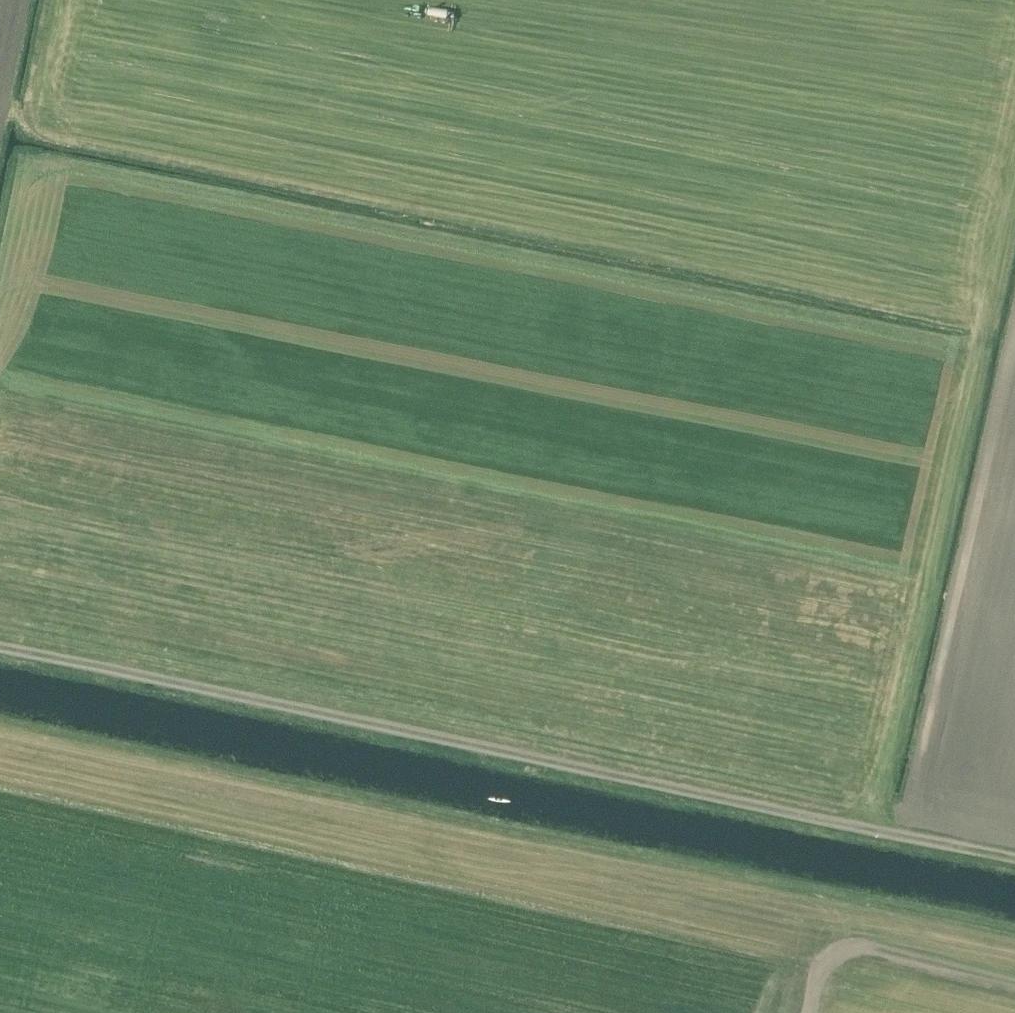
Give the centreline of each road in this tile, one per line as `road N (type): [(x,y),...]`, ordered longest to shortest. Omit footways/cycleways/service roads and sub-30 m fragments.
road 1 (track): [(1014,859),(0,647)]
road 2 (track): [(1014,959),(870,927),(839,942),(826,1012)]

